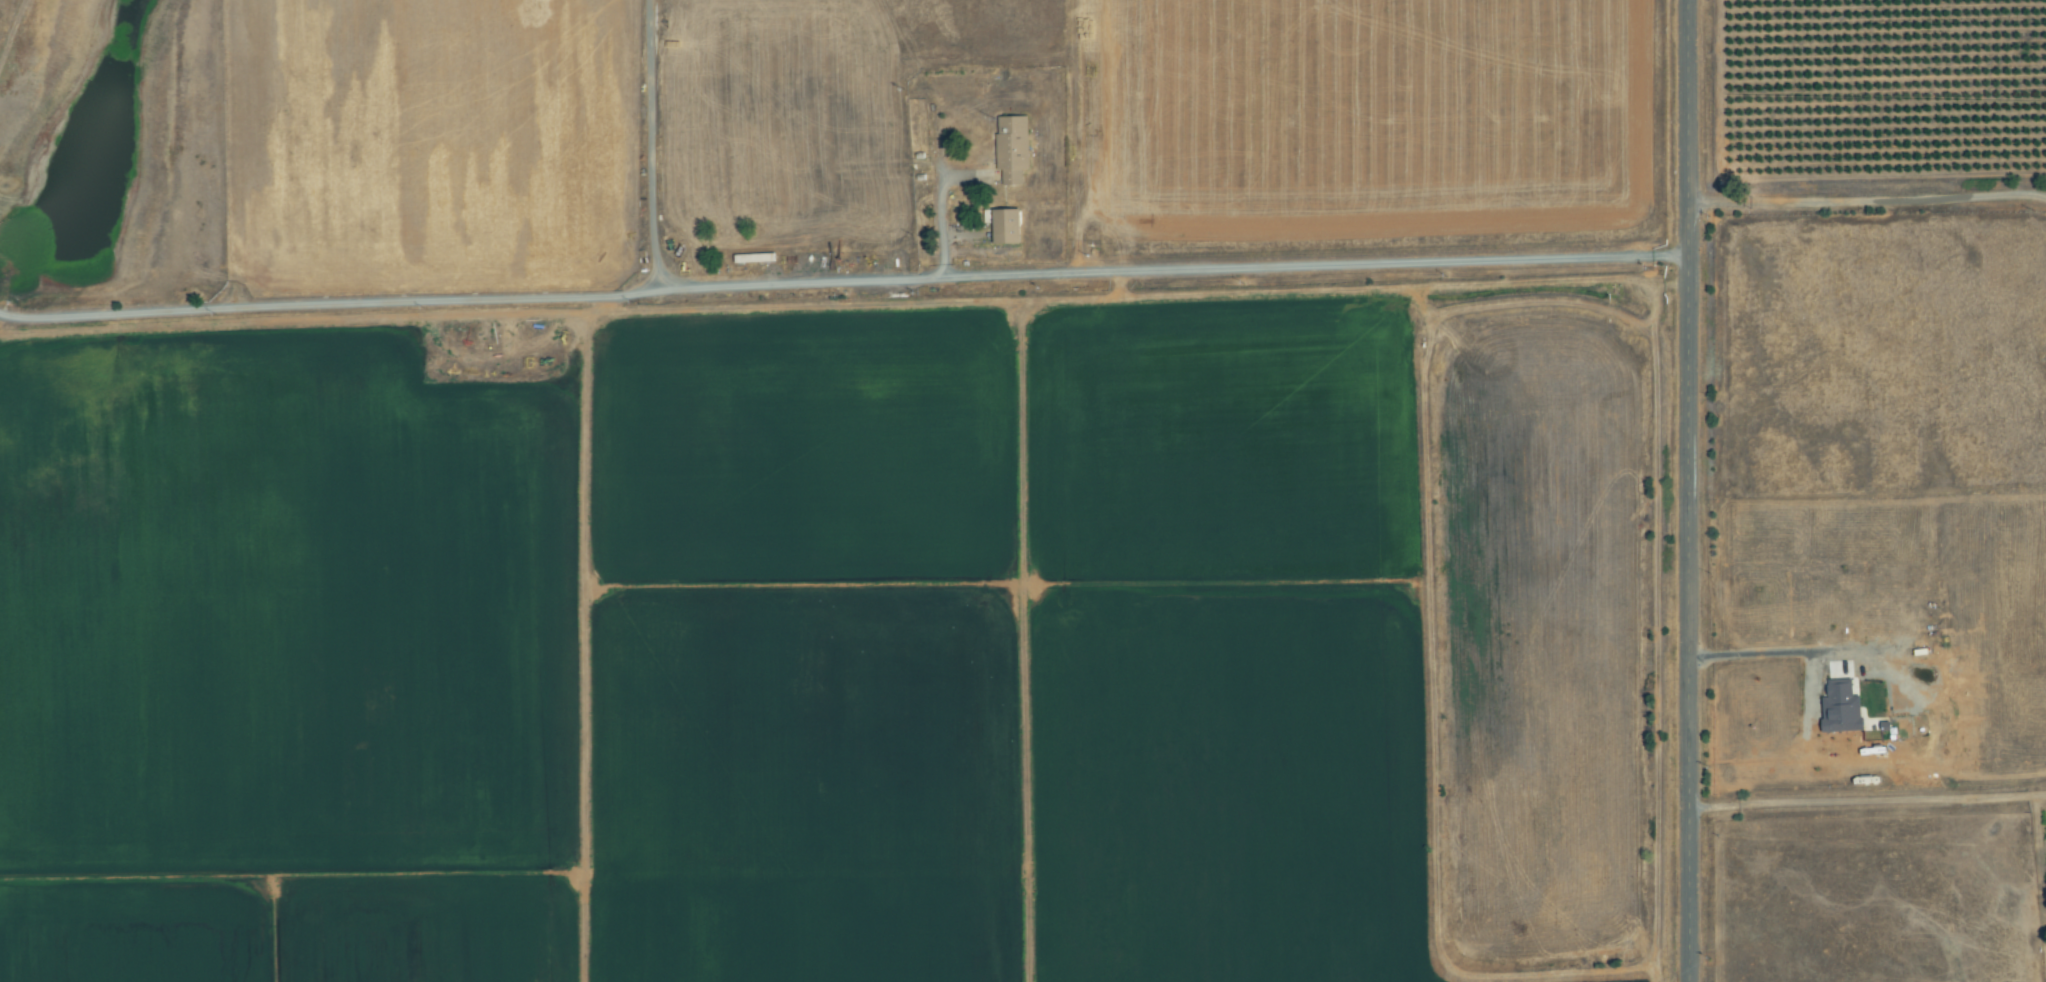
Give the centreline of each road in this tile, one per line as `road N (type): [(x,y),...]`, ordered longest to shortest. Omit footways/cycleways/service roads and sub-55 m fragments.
road 1 (residential): [(3,316),(1686,256)]
road 2 (residential): [(1694,981),(1686,0)]
road 3 (residential): [(1686,256),(2045,234)]

